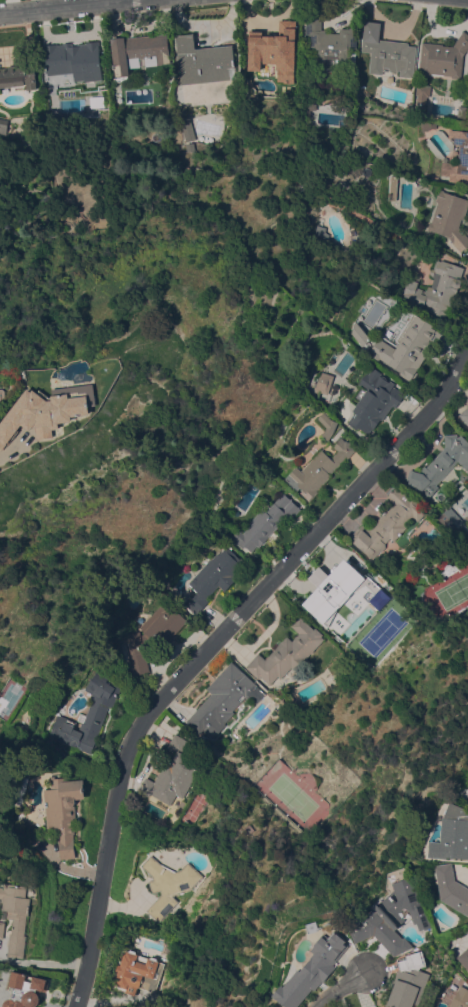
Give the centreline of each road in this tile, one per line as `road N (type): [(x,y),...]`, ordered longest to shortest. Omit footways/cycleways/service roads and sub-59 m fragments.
road 1 (residential): [(77,1006),(113,798),(140,733),(430,419),(467,349)]
road 2 (residential): [(126,0),(0,14)]

